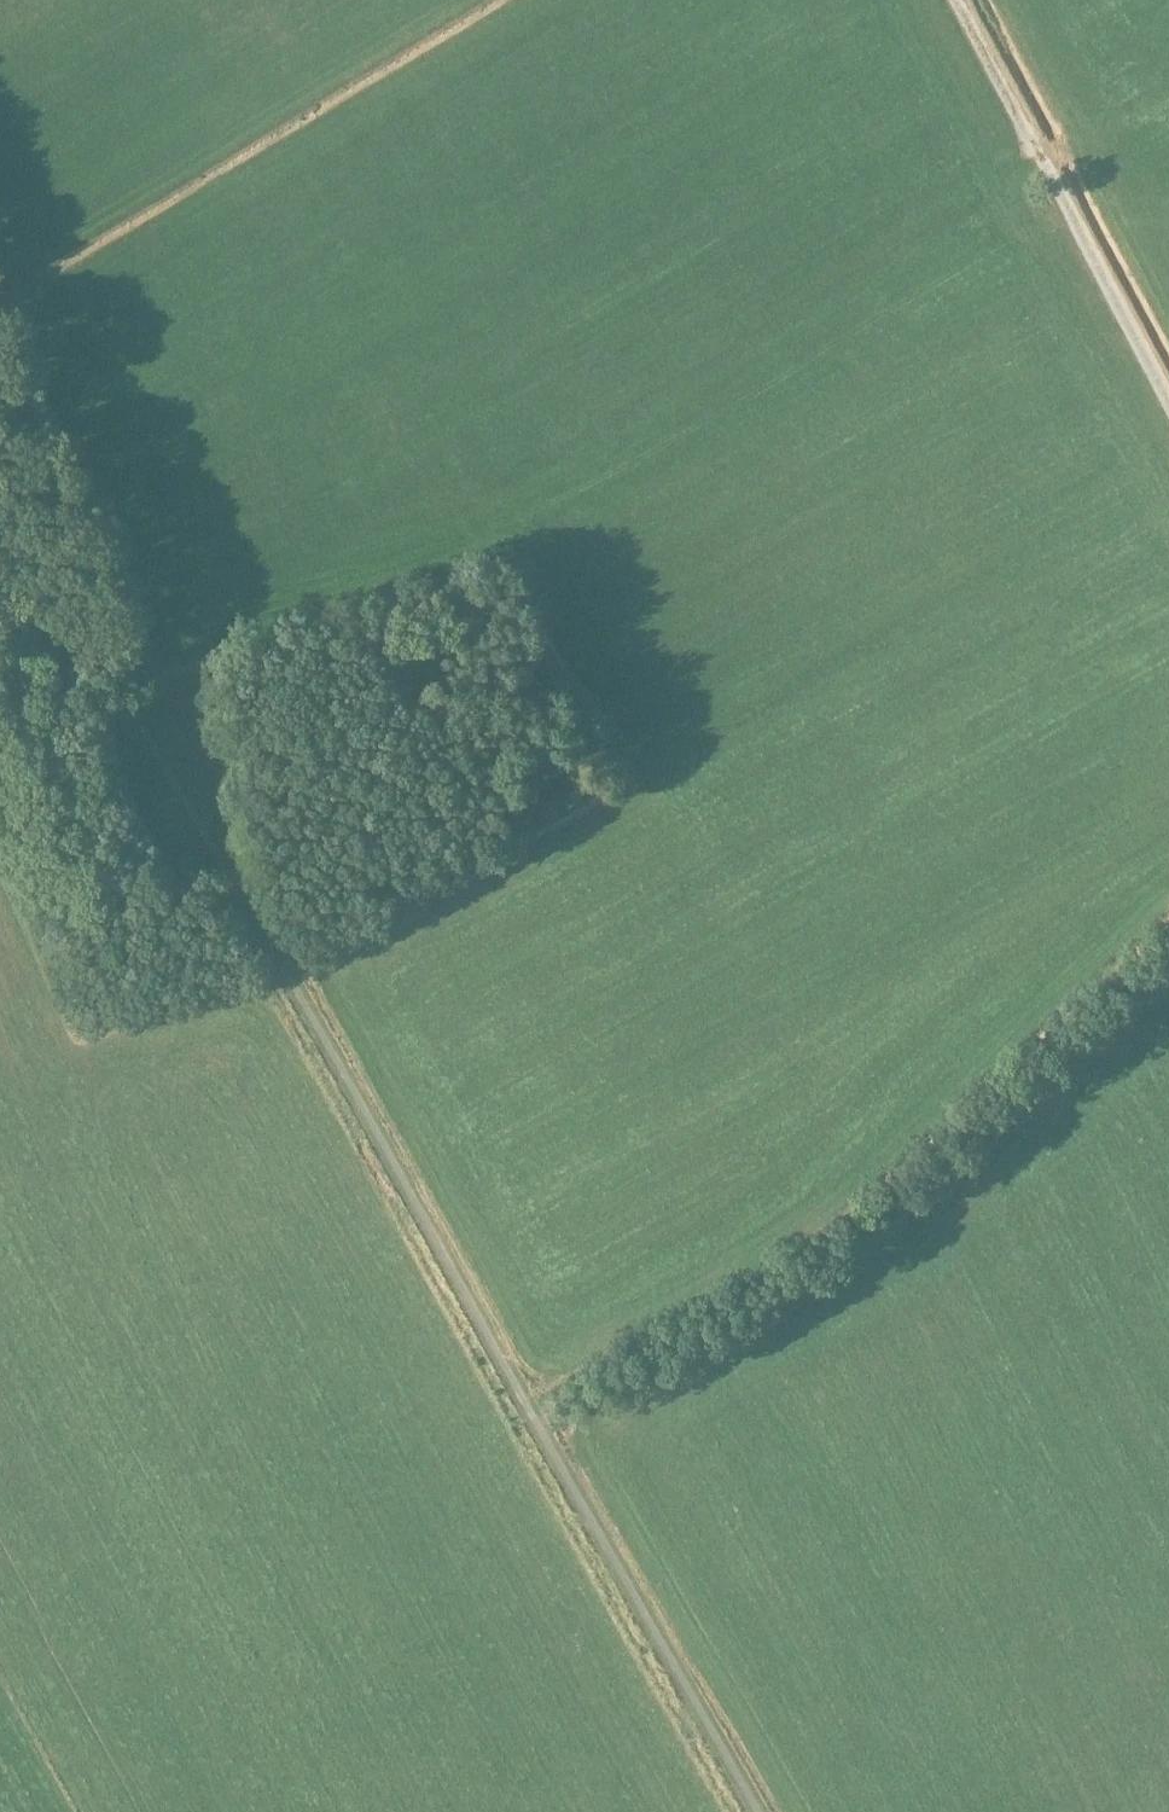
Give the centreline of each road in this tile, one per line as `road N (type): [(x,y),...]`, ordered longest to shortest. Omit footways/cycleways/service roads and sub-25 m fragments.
road 1 (track): [(1168,405),(956,0)]

